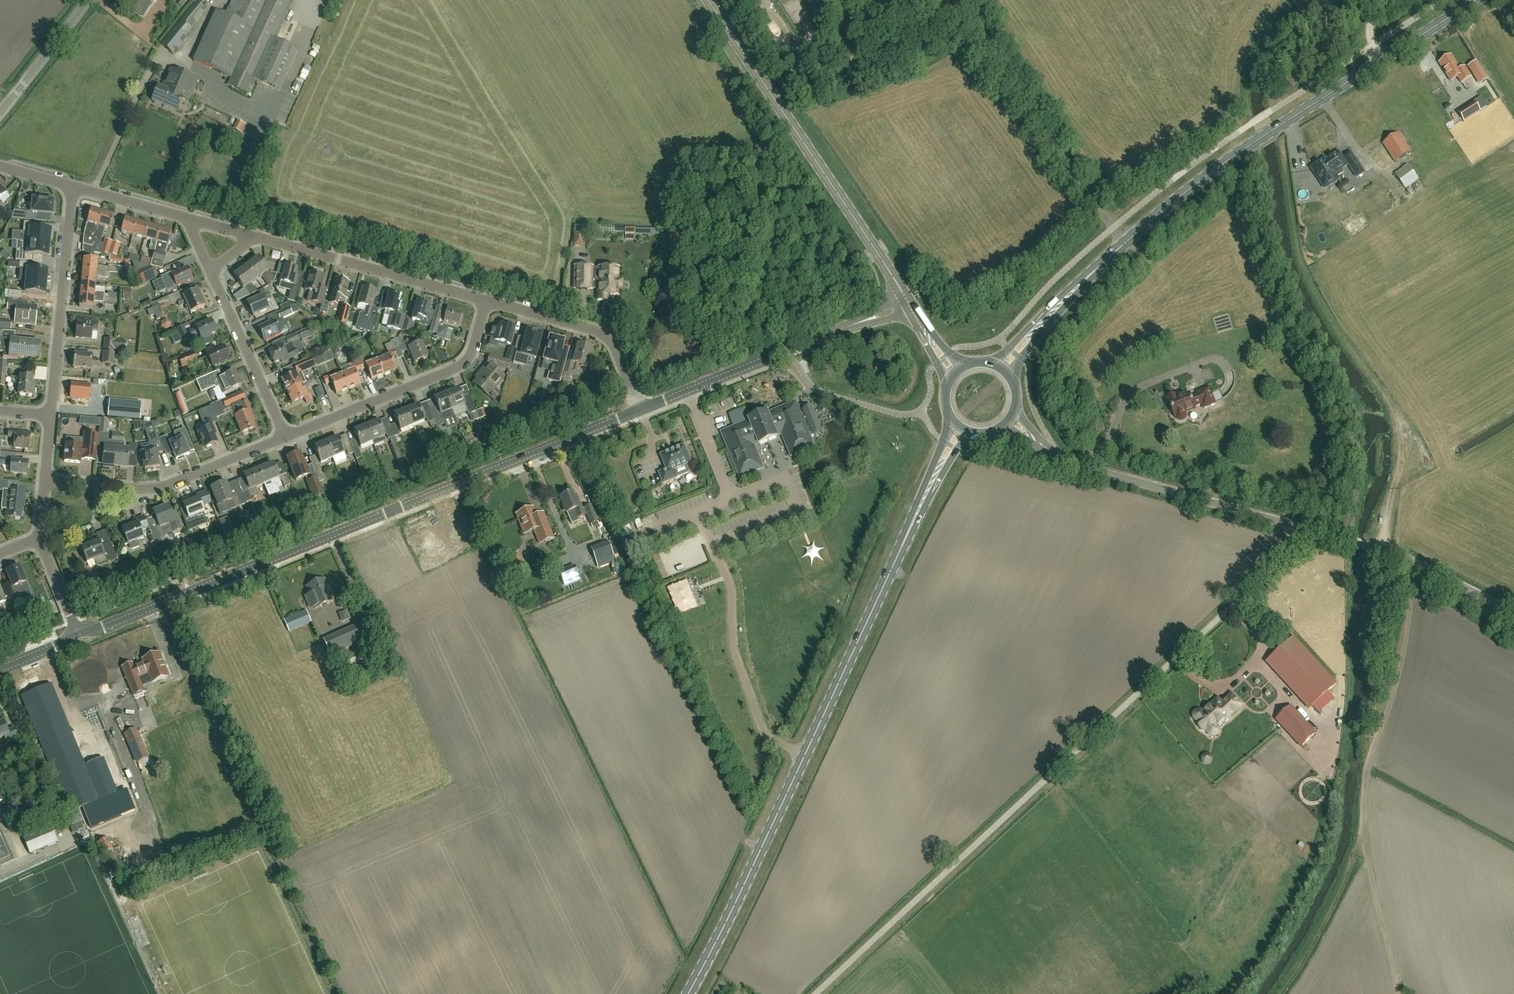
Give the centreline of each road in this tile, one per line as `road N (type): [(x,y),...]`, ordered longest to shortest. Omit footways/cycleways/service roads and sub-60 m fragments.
road 1 (unclassified): [(817,993),(1278,563),(1296,525)]
road 2 (secondary): [(690,993),(961,430)]
road 3 (tertiary): [(82,636),(640,410)]
road 4 (secondary): [(1004,371),(1194,188),(1473,0)]
road 5 (tertiary): [(910,304),(709,0)]
road 6 (unclassified): [(1296,525),(1074,464),(1010,422)]
road 7 (tertiary): [(640,410),(910,304)]
road 8 (residential): [(286,437),(466,362),(485,300)]
road 9 (residential): [(46,481),(161,489),(286,437)]
road 10 (residential): [(485,300),(255,237)]
road 11 (unclassified): [(1513,613),(1409,560),(1296,525)]
road 12 (residential): [(52,417),(73,186)]
road 13 (residential): [(640,410),(601,333),(485,300)]
road 14 (residential): [(286,437),(213,271)]
road 15 (track): [(1418,564),(1379,730)]
road 16 (track): [(1367,837),(1398,993)]
road 17 (unclassified): [(0,113),(86,0)]
road 18 (residential): [(189,219),(73,186)]

